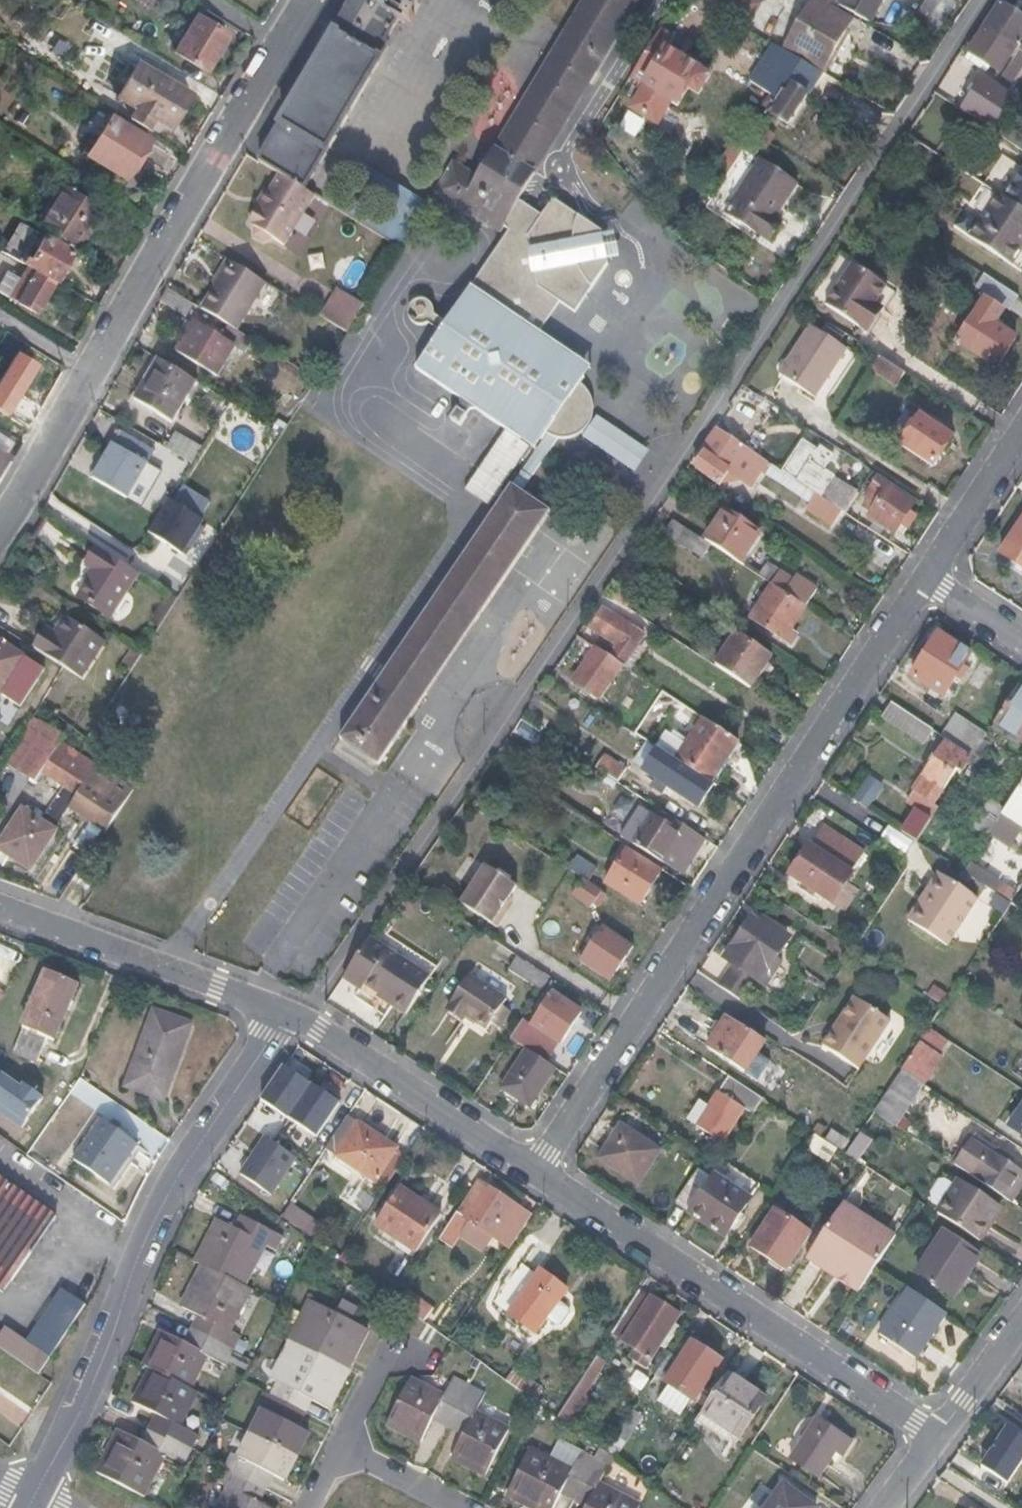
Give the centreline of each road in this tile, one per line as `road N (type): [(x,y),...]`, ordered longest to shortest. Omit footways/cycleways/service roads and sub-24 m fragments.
road 1 (residential): [(932,573),(536,1177)]
road 2 (residential): [(310,0),(114,341),(0,520)]
road 3 (residential): [(294,1019),(169,1190),(31,1497)]
road 4 (residential): [(536,1177),(934,1440)]
road 5 (residential): [(0,910),(294,1019)]
road 6 (residential): [(294,1019),(536,1177)]
road 7 (residential): [(932,573),(1021,436)]
road 8 (residential): [(1021,1321),(934,1440)]
road 9 (residential): [(462,1507),(339,1444)]

